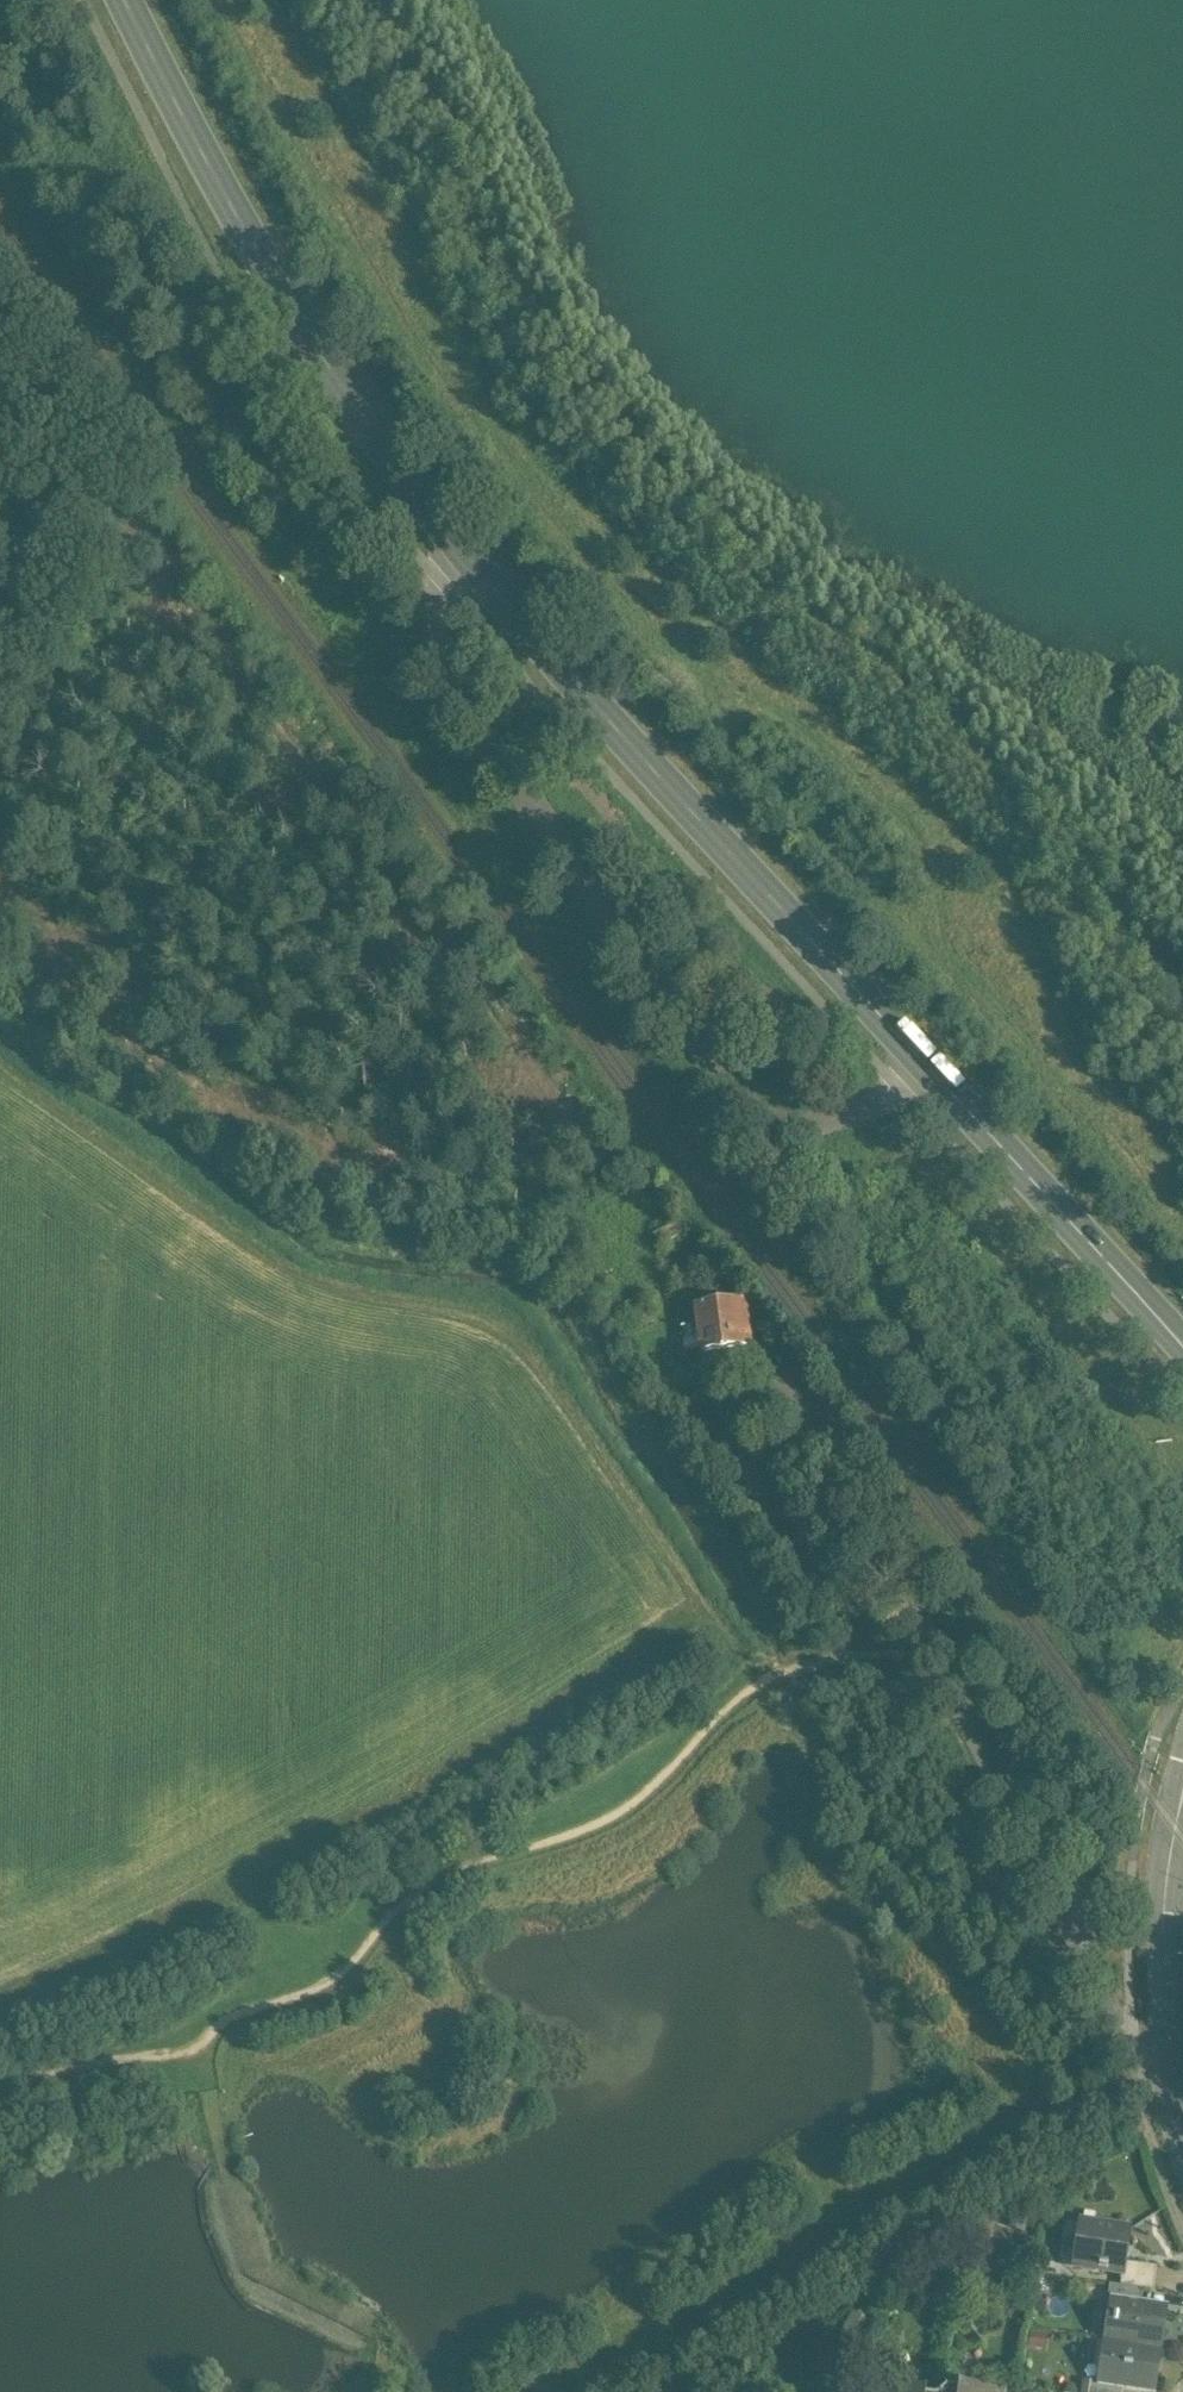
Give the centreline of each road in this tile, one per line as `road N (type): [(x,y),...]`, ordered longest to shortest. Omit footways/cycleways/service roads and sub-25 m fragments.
road 1 (primary): [(123,0),(240,228),(462,556),(1182,1343)]
road 2 (track): [(919,1641),(780,1674),(729,1710),(632,1806),(591,1830),(430,1885),(323,1990),(247,2013),(183,2054),(139,2057),(0,2092)]
road 3 (track): [(462,556),(438,589),(435,653),(525,804),(776,1132),(932,1070)]
road 4 (residential): [(1182,1804),(1161,1885),(1156,1963),(1182,2126)]

